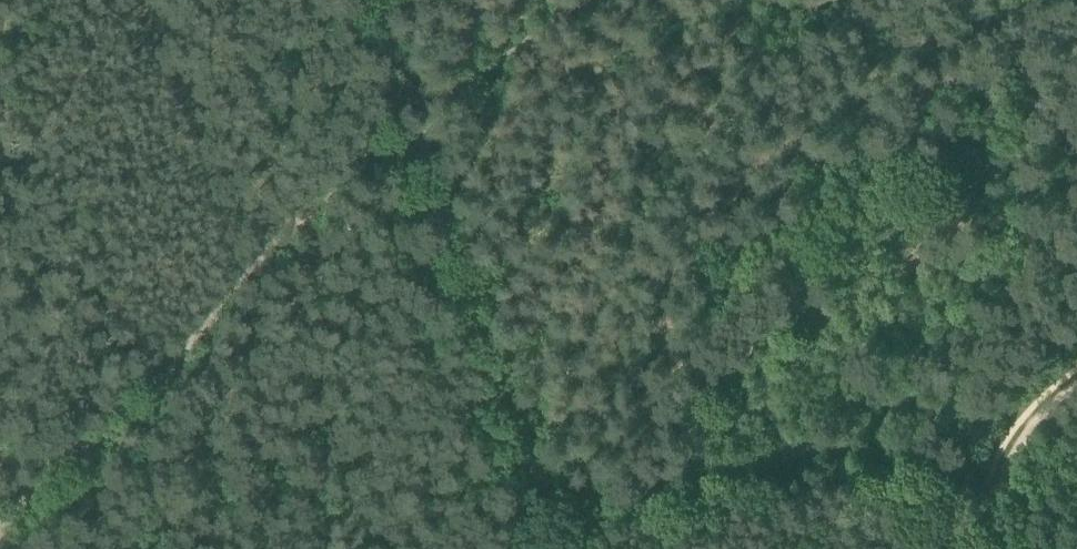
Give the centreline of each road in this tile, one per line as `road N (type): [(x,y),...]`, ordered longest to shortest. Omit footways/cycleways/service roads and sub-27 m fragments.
road 1 (track): [(1001,495),(888,472),(710,514),(676,514),(623,511),(568,487),(533,441),(502,376),(424,111)]
road 2 (track): [(424,111),(359,161),(81,446),(17,494),(0,517)]
road 3 (track): [(1001,495),(1032,438),(1076,398)]

